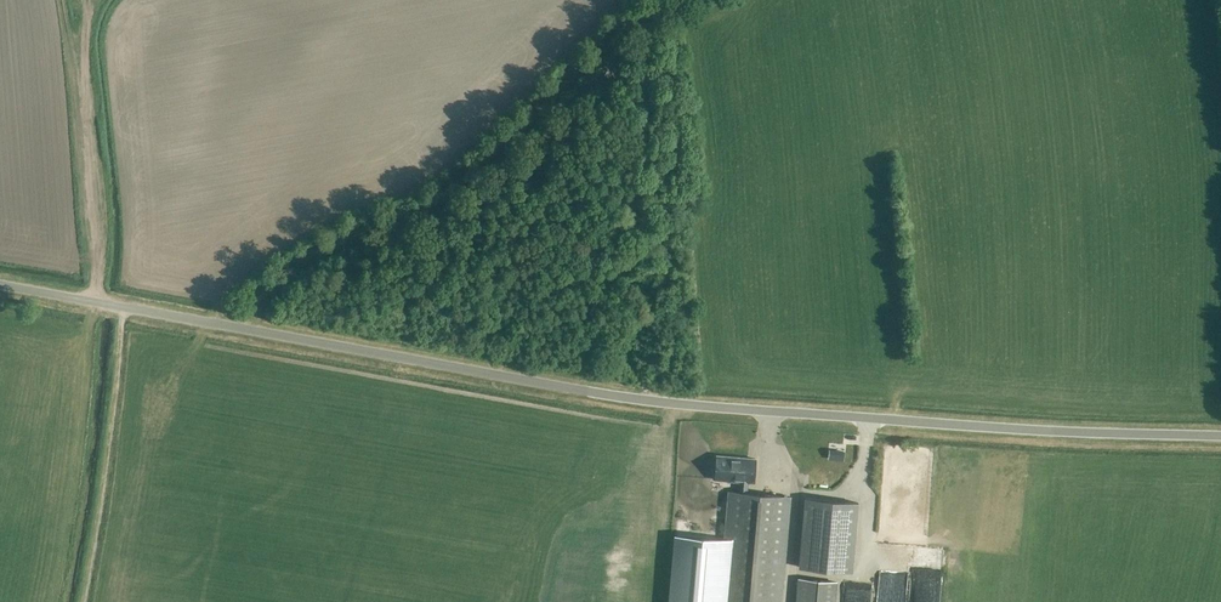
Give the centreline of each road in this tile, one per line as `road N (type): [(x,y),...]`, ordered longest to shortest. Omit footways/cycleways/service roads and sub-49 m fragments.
road 1 (unclassified): [(1220,436),(657,402),(0,285)]
road 2 (track): [(239,328),(268,290),(306,261),(436,202),(597,52),(676,0)]
road 3 (track): [(123,307),(84,601)]

